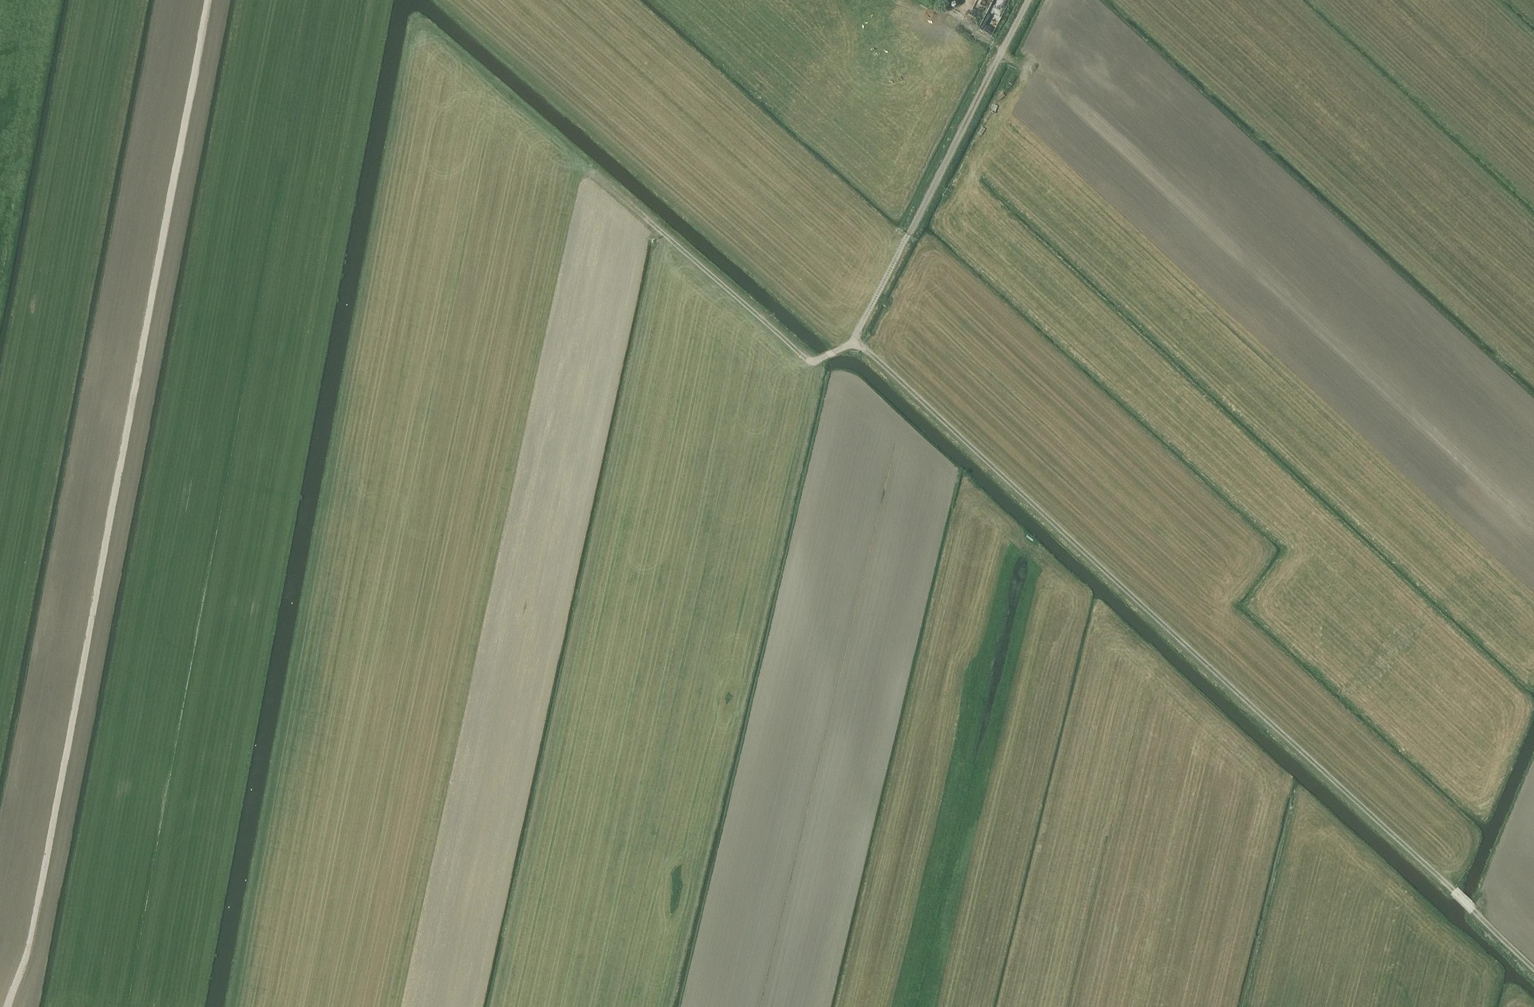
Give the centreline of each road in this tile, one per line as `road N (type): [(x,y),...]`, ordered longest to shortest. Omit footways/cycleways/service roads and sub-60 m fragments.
road 1 (track): [(6,1006),(26,959),(210,0)]
road 2 (track): [(1533,967),(855,344)]
road 3 (track): [(855,344),(1030,0)]
road 4 (track): [(647,214),(813,360),(822,358)]

